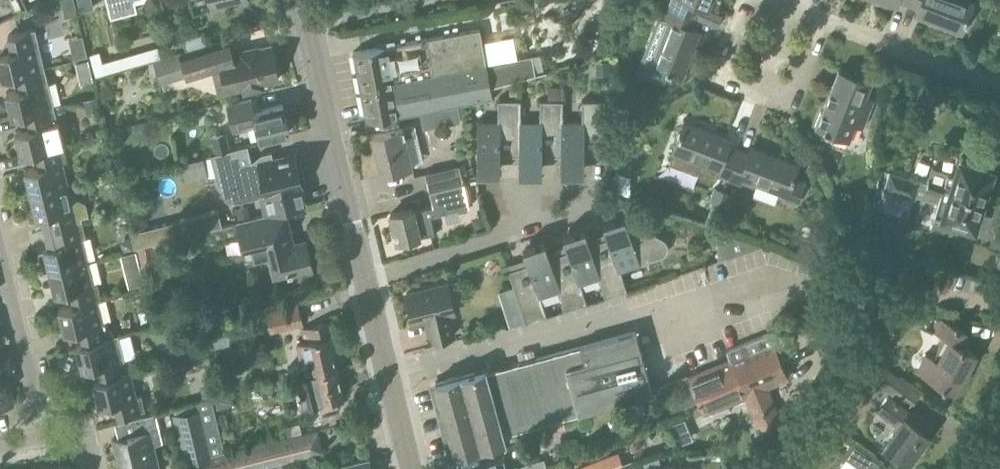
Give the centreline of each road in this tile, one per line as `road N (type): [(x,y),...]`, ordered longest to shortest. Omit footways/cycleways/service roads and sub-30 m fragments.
road 1 (tertiary): [(411,468),(305,26)]
road 2 (residential): [(769,0),(999,85)]
road 3 (residential): [(48,436),(0,243)]

